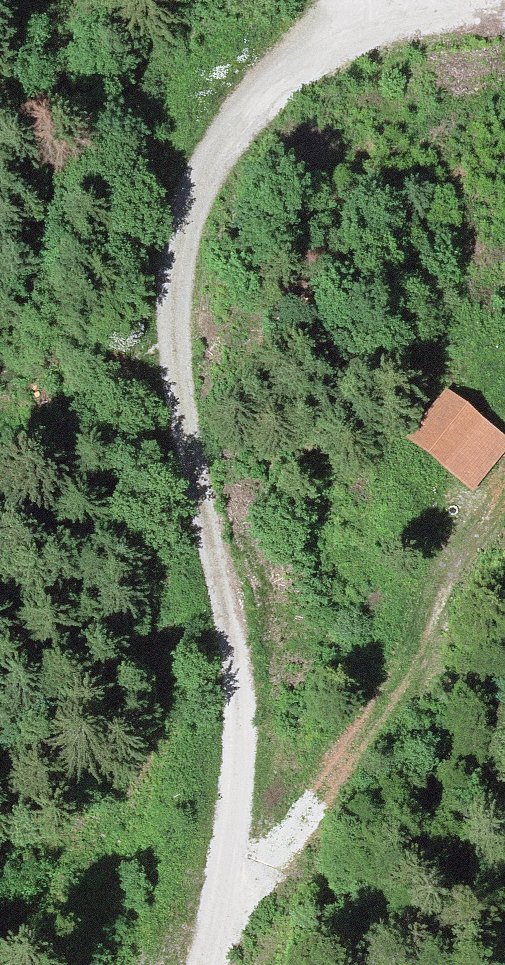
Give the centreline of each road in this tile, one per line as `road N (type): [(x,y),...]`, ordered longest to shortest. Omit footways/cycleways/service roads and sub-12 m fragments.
road 1 (track): [(348,0),(331,33),(251,108),(212,159),(179,244),(179,373),(240,715),(233,820),(205,964)]
road 2 (track): [(214,919),(329,782),(504,494)]

